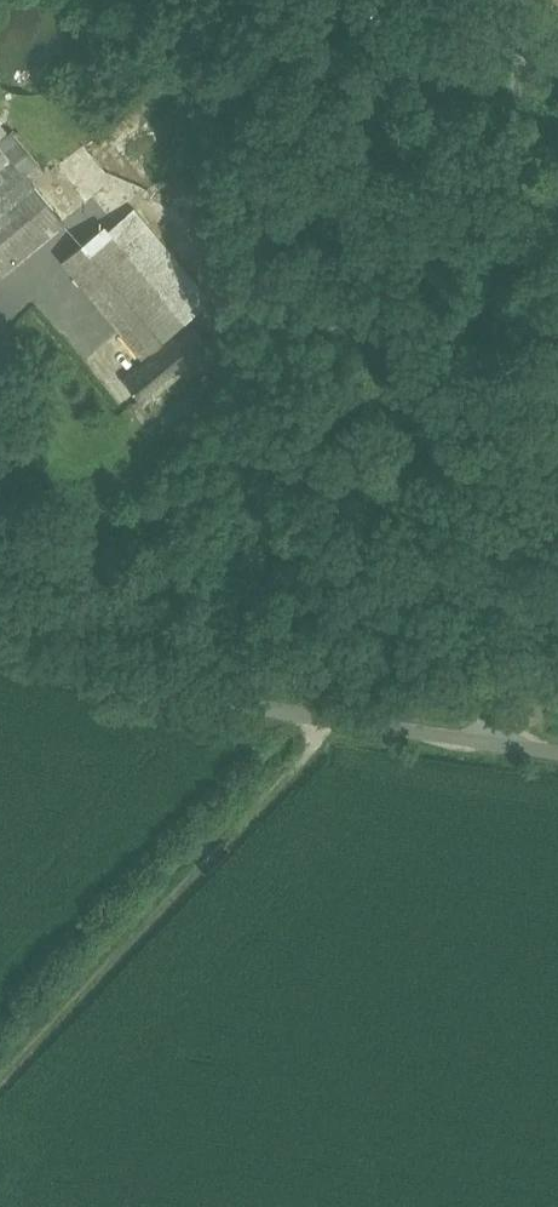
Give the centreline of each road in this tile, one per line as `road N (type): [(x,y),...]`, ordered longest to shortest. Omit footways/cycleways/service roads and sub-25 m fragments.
road 1 (track): [(492,743),(476,605),(526,0)]
road 2 (unclassified): [(557,752),(340,723),(161,687),(0,639)]
road 3 (track): [(340,723),(0,1082)]

